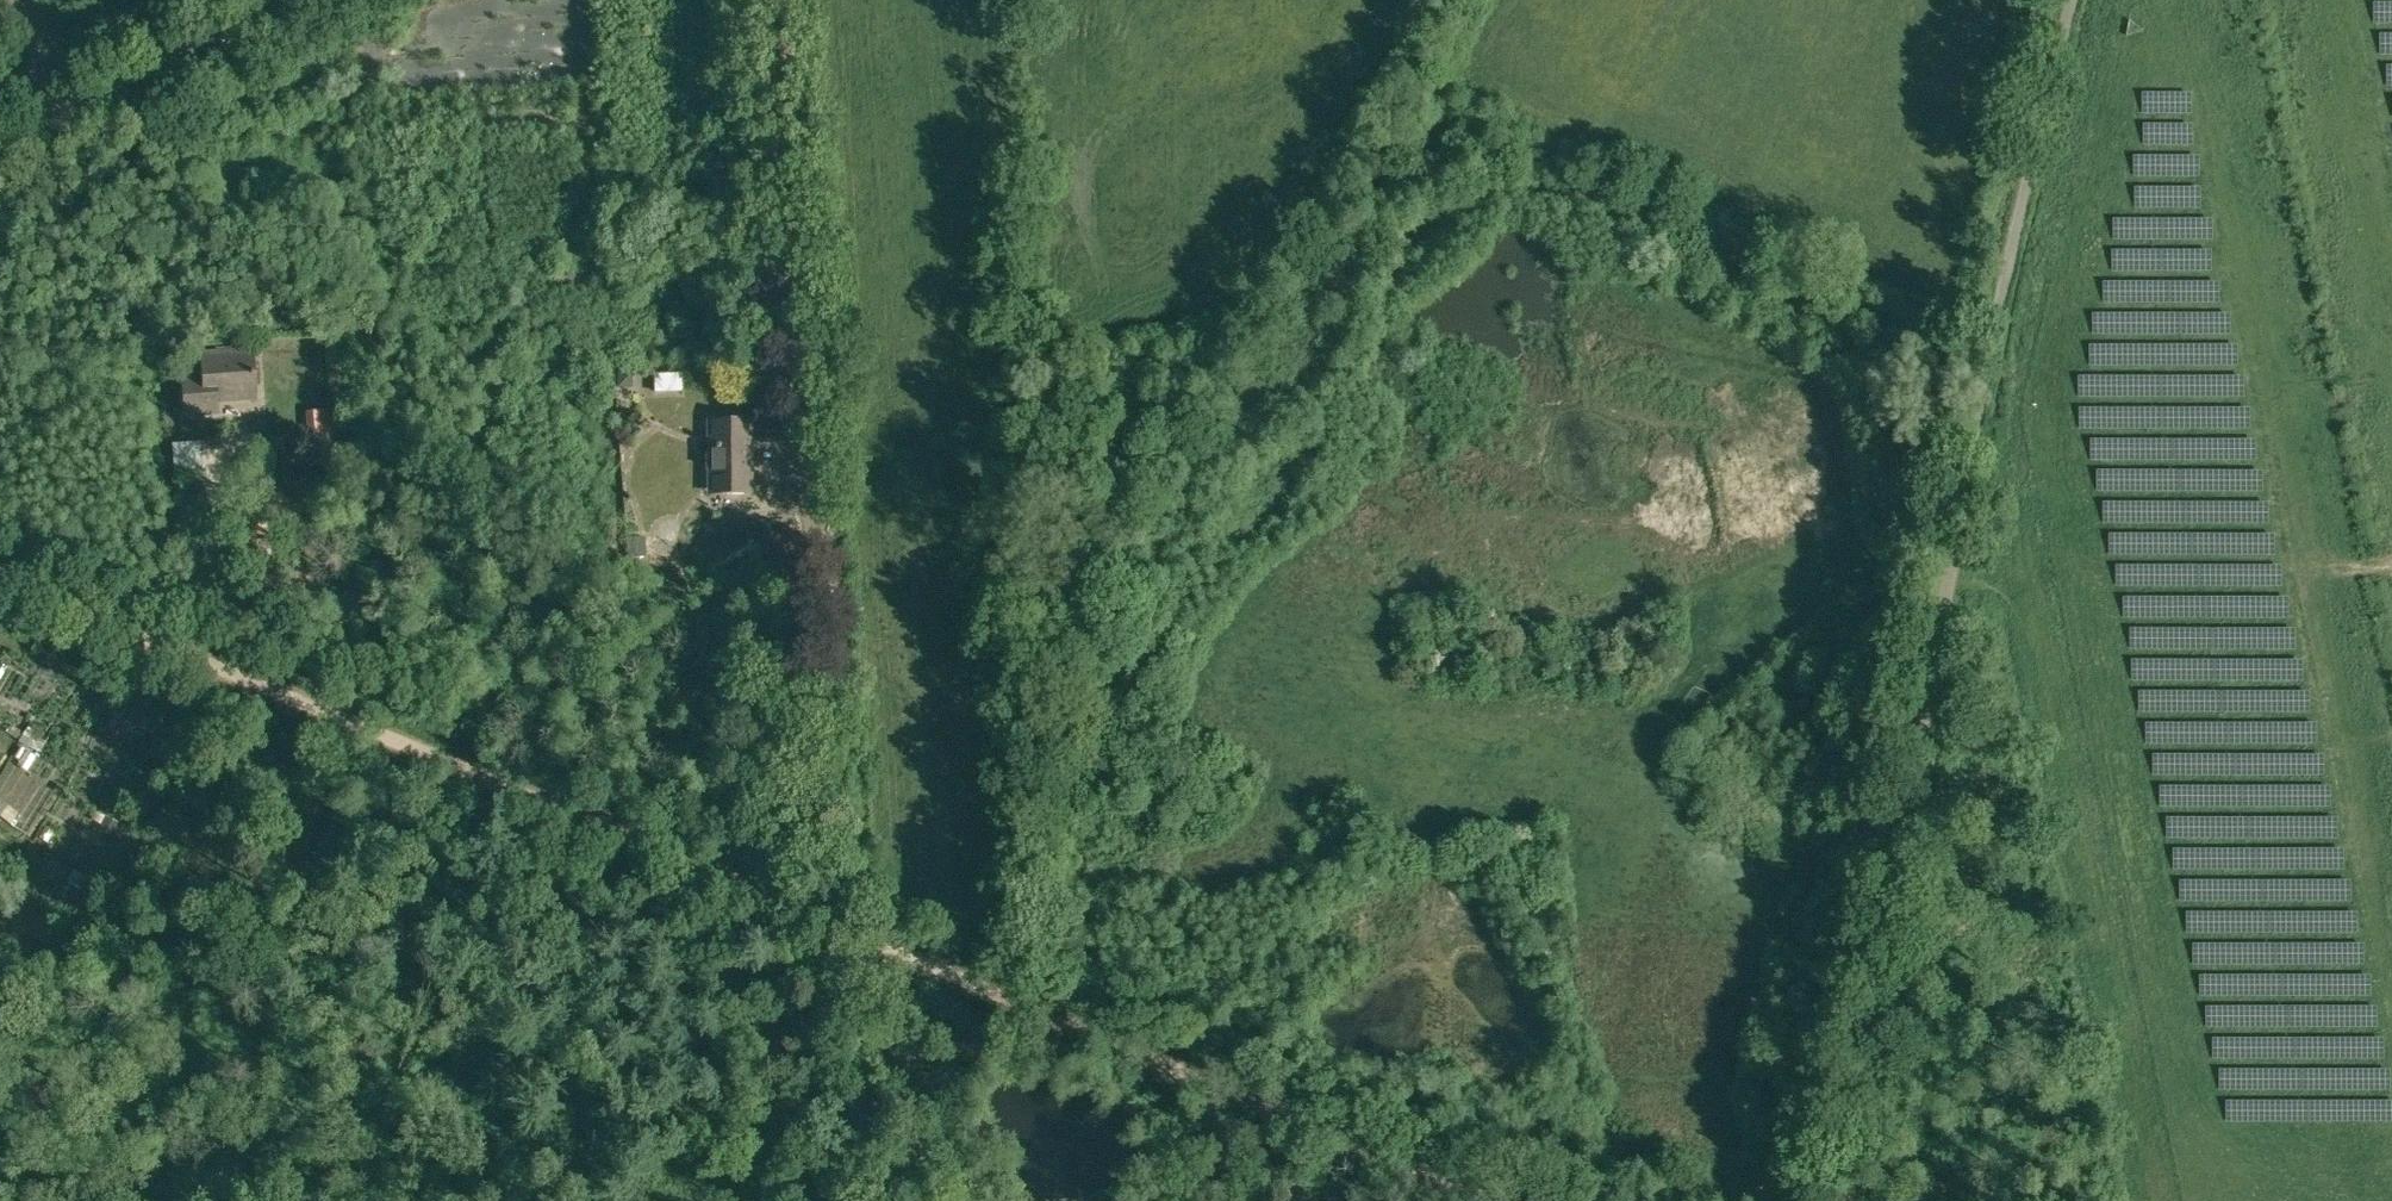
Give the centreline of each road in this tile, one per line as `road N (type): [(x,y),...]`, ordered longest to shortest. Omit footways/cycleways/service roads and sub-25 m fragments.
road 1 (track): [(1507,1200),(0,576)]
road 2 (unclassified): [(1848,1200),(1969,465),(2017,213),(2072,0)]
road 3 (tertiary): [(72,110),(289,0)]
road 4 (residential): [(72,110),(17,0)]

